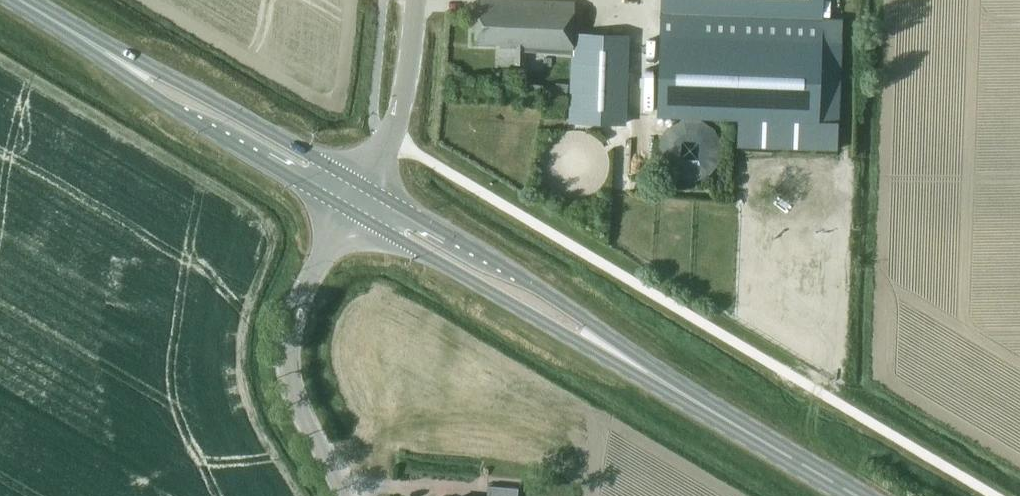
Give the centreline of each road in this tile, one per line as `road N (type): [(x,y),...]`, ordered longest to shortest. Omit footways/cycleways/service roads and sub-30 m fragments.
road 1 (secondary): [(847,495),(354,198)]
road 2 (secondary): [(15,0),(354,198)]
road 3 (tertiary): [(343,495),(300,419),(288,363),(292,311),(354,198)]
road 4 (tertiary): [(354,198),(402,100),(412,0)]

